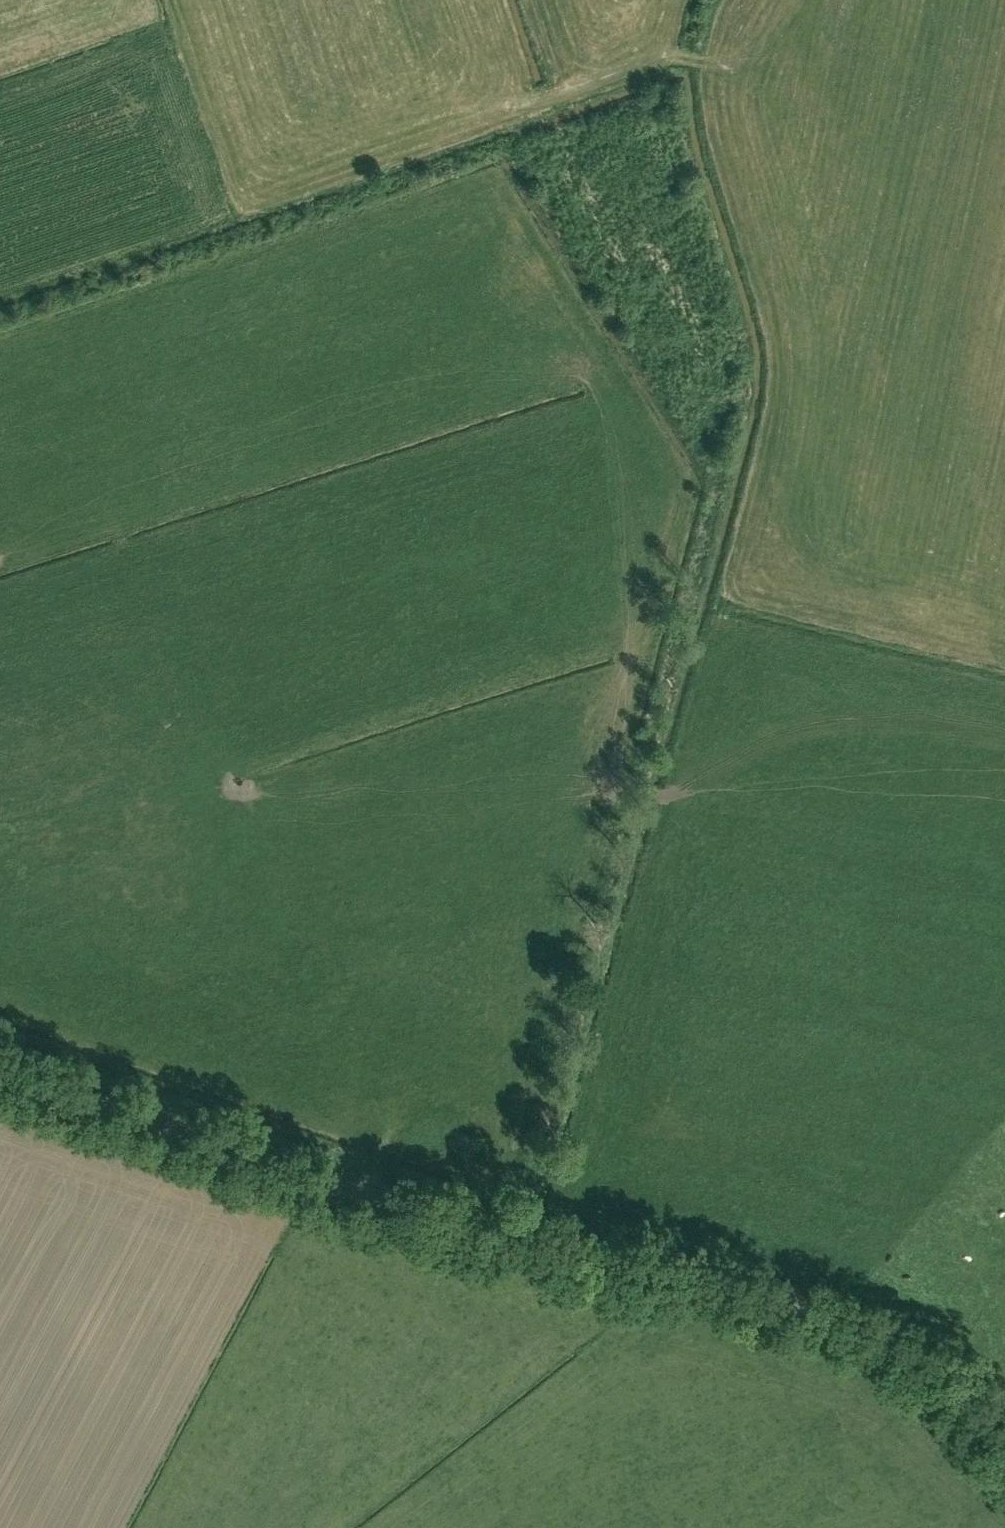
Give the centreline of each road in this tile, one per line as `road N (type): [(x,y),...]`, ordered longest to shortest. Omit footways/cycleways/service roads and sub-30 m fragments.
road 1 (unclassified): [(1004,1439),(954,1385),(857,1329),(483,1241),(0,1070)]

